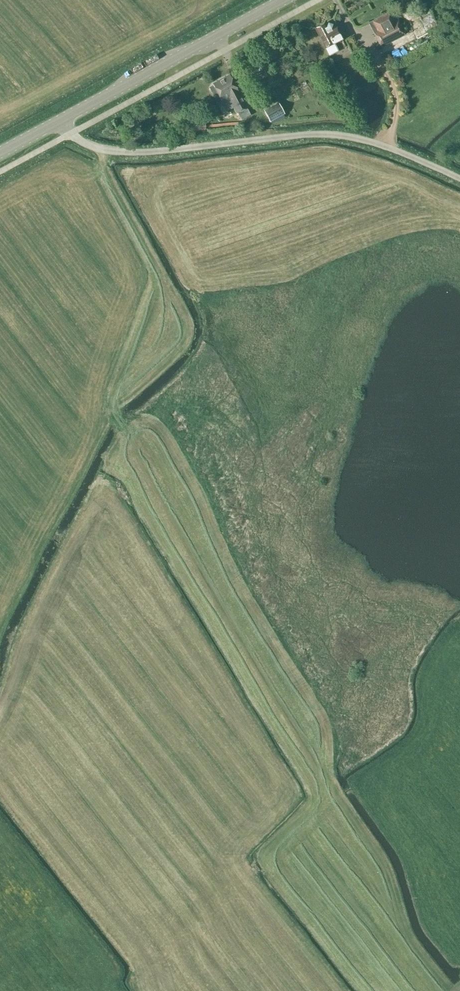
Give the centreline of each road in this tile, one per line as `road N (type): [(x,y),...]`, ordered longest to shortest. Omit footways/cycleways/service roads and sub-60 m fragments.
road 1 (unclassified): [(63,120),(90,145),(134,152),(346,136),(459,179)]
road 2 (track): [(100,147),(190,332),(181,354),(120,412),(157,488)]
road 3 (tertiary): [(63,120),(284,0)]

